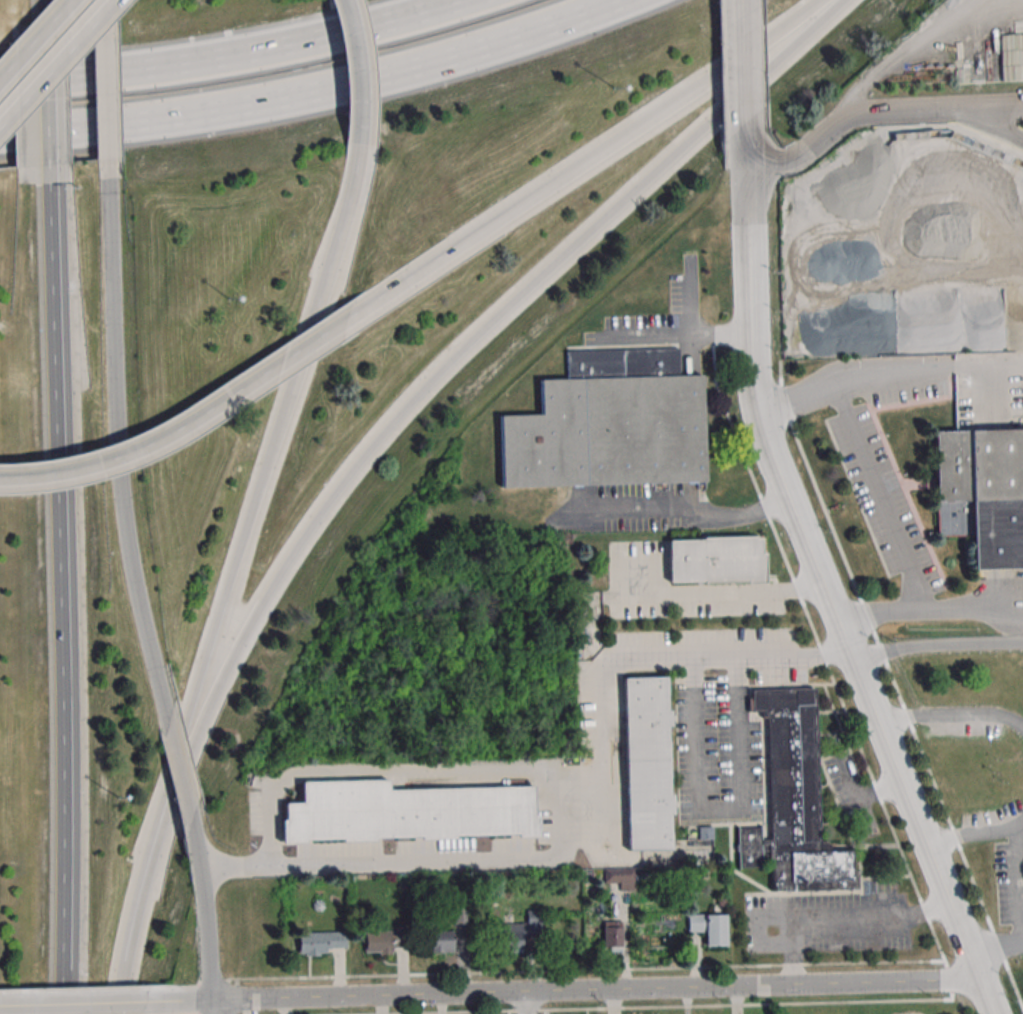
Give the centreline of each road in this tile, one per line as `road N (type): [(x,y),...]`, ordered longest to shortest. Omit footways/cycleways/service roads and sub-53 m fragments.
road 1 (tertiary): [(995,1013),(762,439),(749,359),(747,123)]
road 2 (secondary): [(62,1013),(65,730),(51,184)]
road 3 (motorway): [(352,472),(463,350),(845,0)]
road 4 (motorway): [(0,131),(192,114),(318,91),(480,49),(620,0)]
road 5 (motorway): [(369,306),(820,0)]
road 6 (secondary): [(168,716),(121,499),(110,178)]
road 7 (motorway): [(460,0),(230,56),(0,80)]
road 8 (residential): [(527,992),(981,977)]
road 9 (motorway): [(0,478),(87,464),(144,443),(369,306)]
road 10 (residential): [(147,1001),(527,992)]
road 11 (motorway): [(183,760),(255,619),(352,472)]
road 12 (motorway): [(120,1013),(183,760)]
road 13 (motorway): [(183,760),(251,519)]
road 14 (motorway): [(251,519),(313,325)]
road 15 (motorway): [(354,184),(359,76),(344,0)]
road 16 (motorway): [(113,0),(0,124)]
road 17 (secondary): [(51,184),(45,19)]
road 18 (secondary): [(215,1000),(196,849)]
road 19 (residential): [(0,1004),(147,1001)]
road 20 (motorway): [(313,325),(354,184)]
road 21 (secondary): [(110,178),(104,35)]
road 22 (secondary): [(196,849),(168,716)]
road 23 (tertiary): [(747,123),(743,0)]

